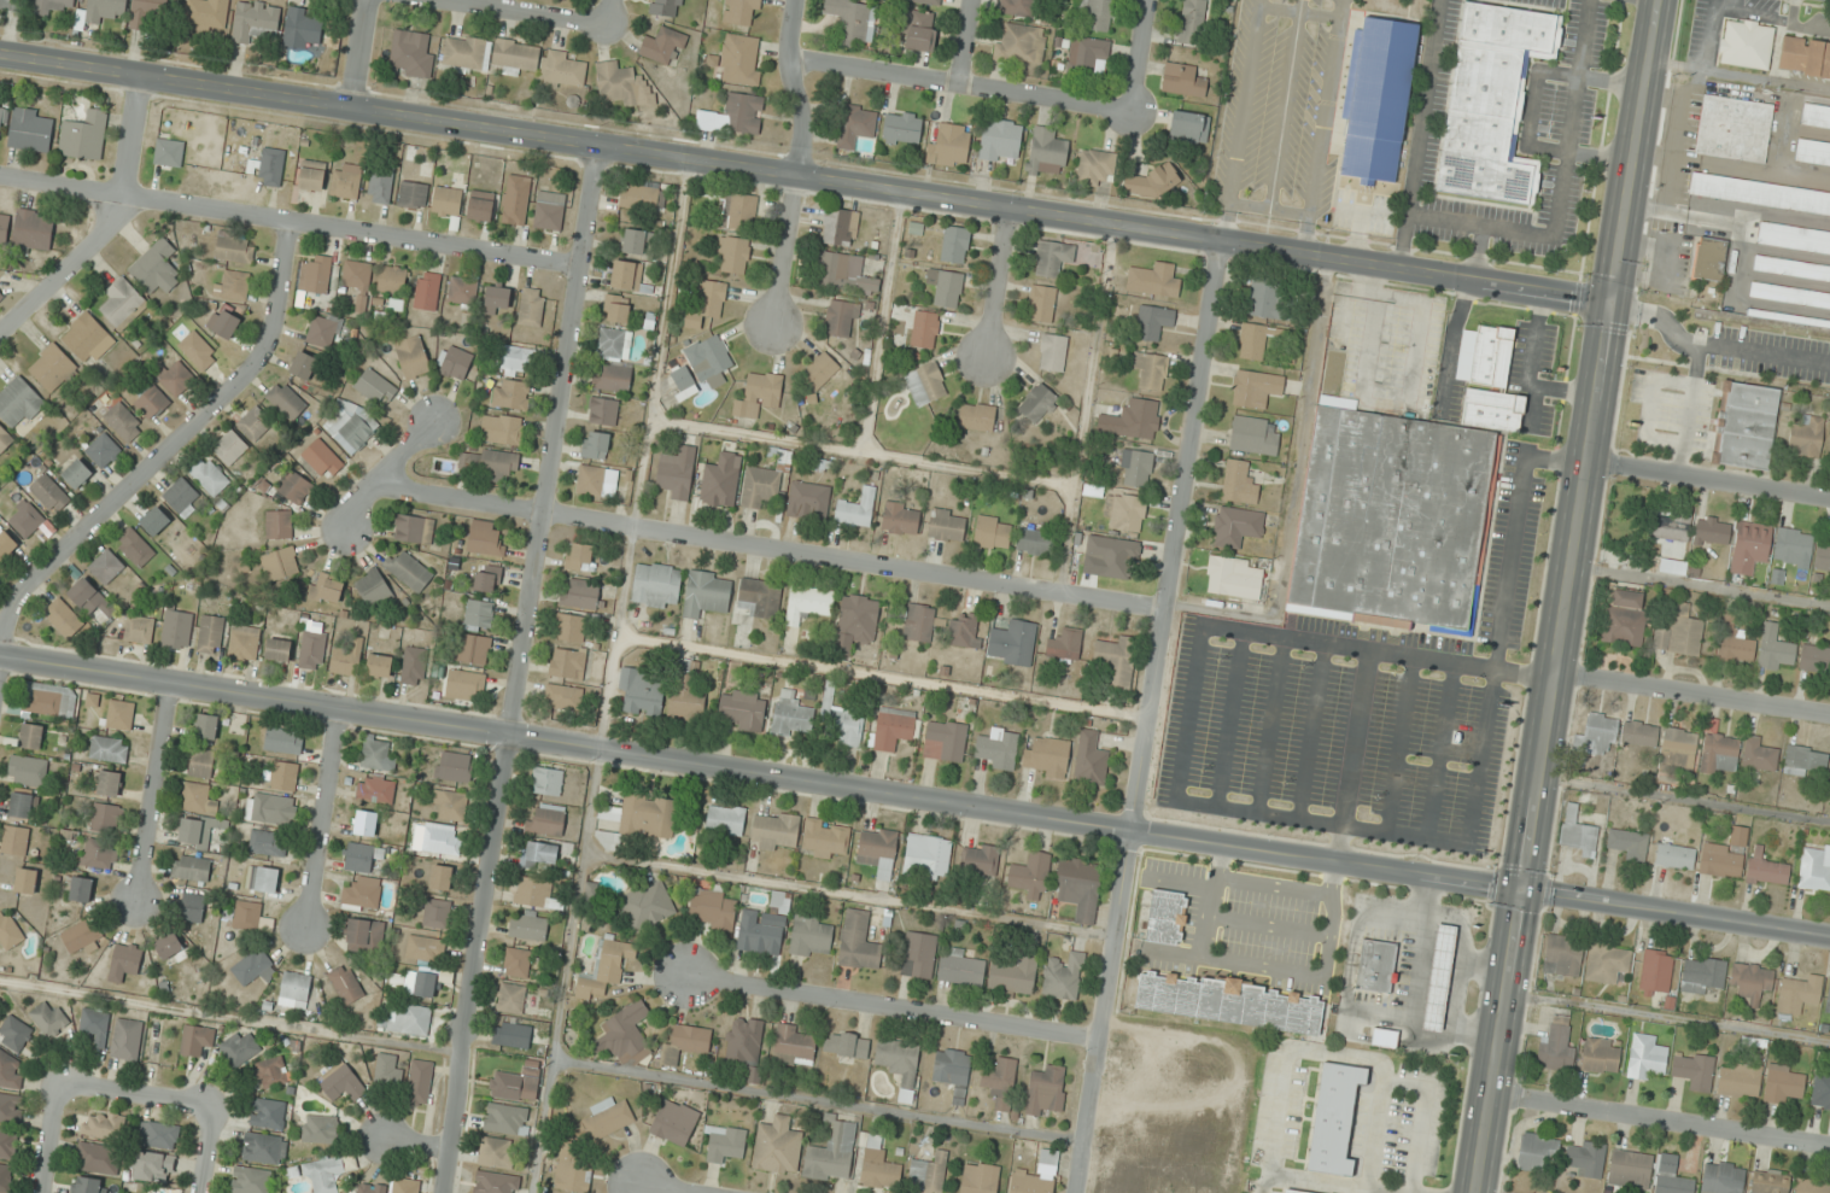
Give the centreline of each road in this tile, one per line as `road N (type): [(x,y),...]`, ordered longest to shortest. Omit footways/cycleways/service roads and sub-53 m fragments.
road 1 (tertiary): [(1829,939),(0,657)]
road 2 (secondary): [(1613,306),(0,54)]
road 3 (secondary): [(1478,1192),(1660,0)]
road 4 (residential): [(596,144),(442,1192)]
road 5 (residential): [(1072,1192),(1217,241)]
road 6 (residential): [(1162,610),(630,527),(374,478)]
road 7 (residential): [(579,265),(0,178)]
road 8 (residential): [(291,223),(276,326),(261,358),(19,593),(0,665)]
road 9 (residential): [(1097,1040),(691,976)]
road 10 (residential): [(1130,113),(791,60)]
road 11 (residential): [(1829,1149),(1492,1098)]
road 12 (residential): [(795,0),(789,42),(802,146),(773,324)]
road 13 (residential): [(0,332),(116,220),(145,76)]
road 14 (residential): [(1829,715),(1555,673)]
road 15 (residential): [(1829,498),(1589,461)]
road 16 (residential): [(168,684),(134,902)]
road 17 (residential): [(339,712),(306,928)]
road 18 (residential): [(608,25),(443,0)]
road 19 (residential): [(987,358),(1011,207)]
road 20 (residential): [(64,1086),(214,1111)]
road 21 (residential): [(343,525),(374,478),(433,423)]

